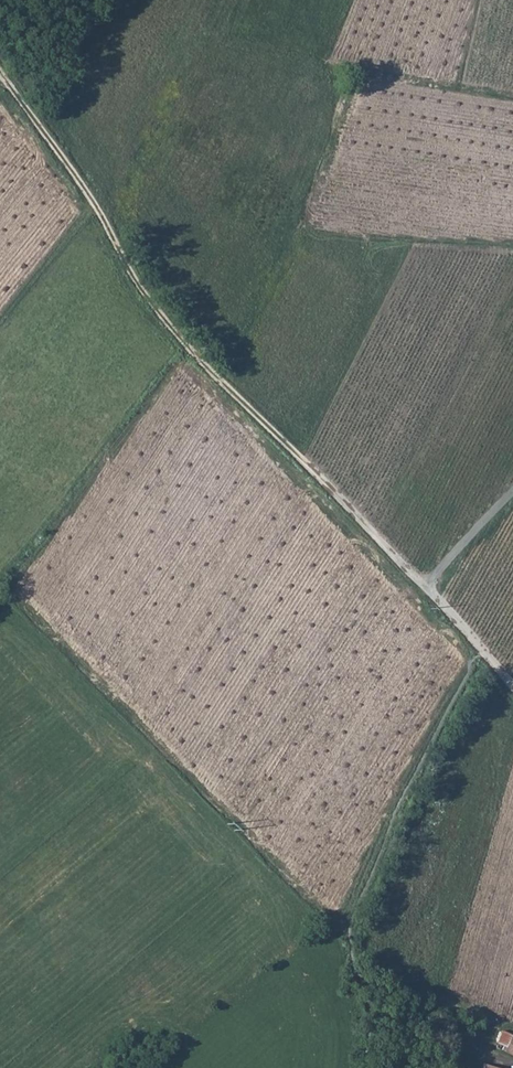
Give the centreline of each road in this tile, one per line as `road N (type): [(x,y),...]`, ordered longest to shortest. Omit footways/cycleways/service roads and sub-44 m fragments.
road 1 (track): [(0,67),(105,220),(147,299),(202,366),(426,586)]
road 2 (track): [(512,686),(426,586)]
road 3 (track): [(426,586),(512,493)]

